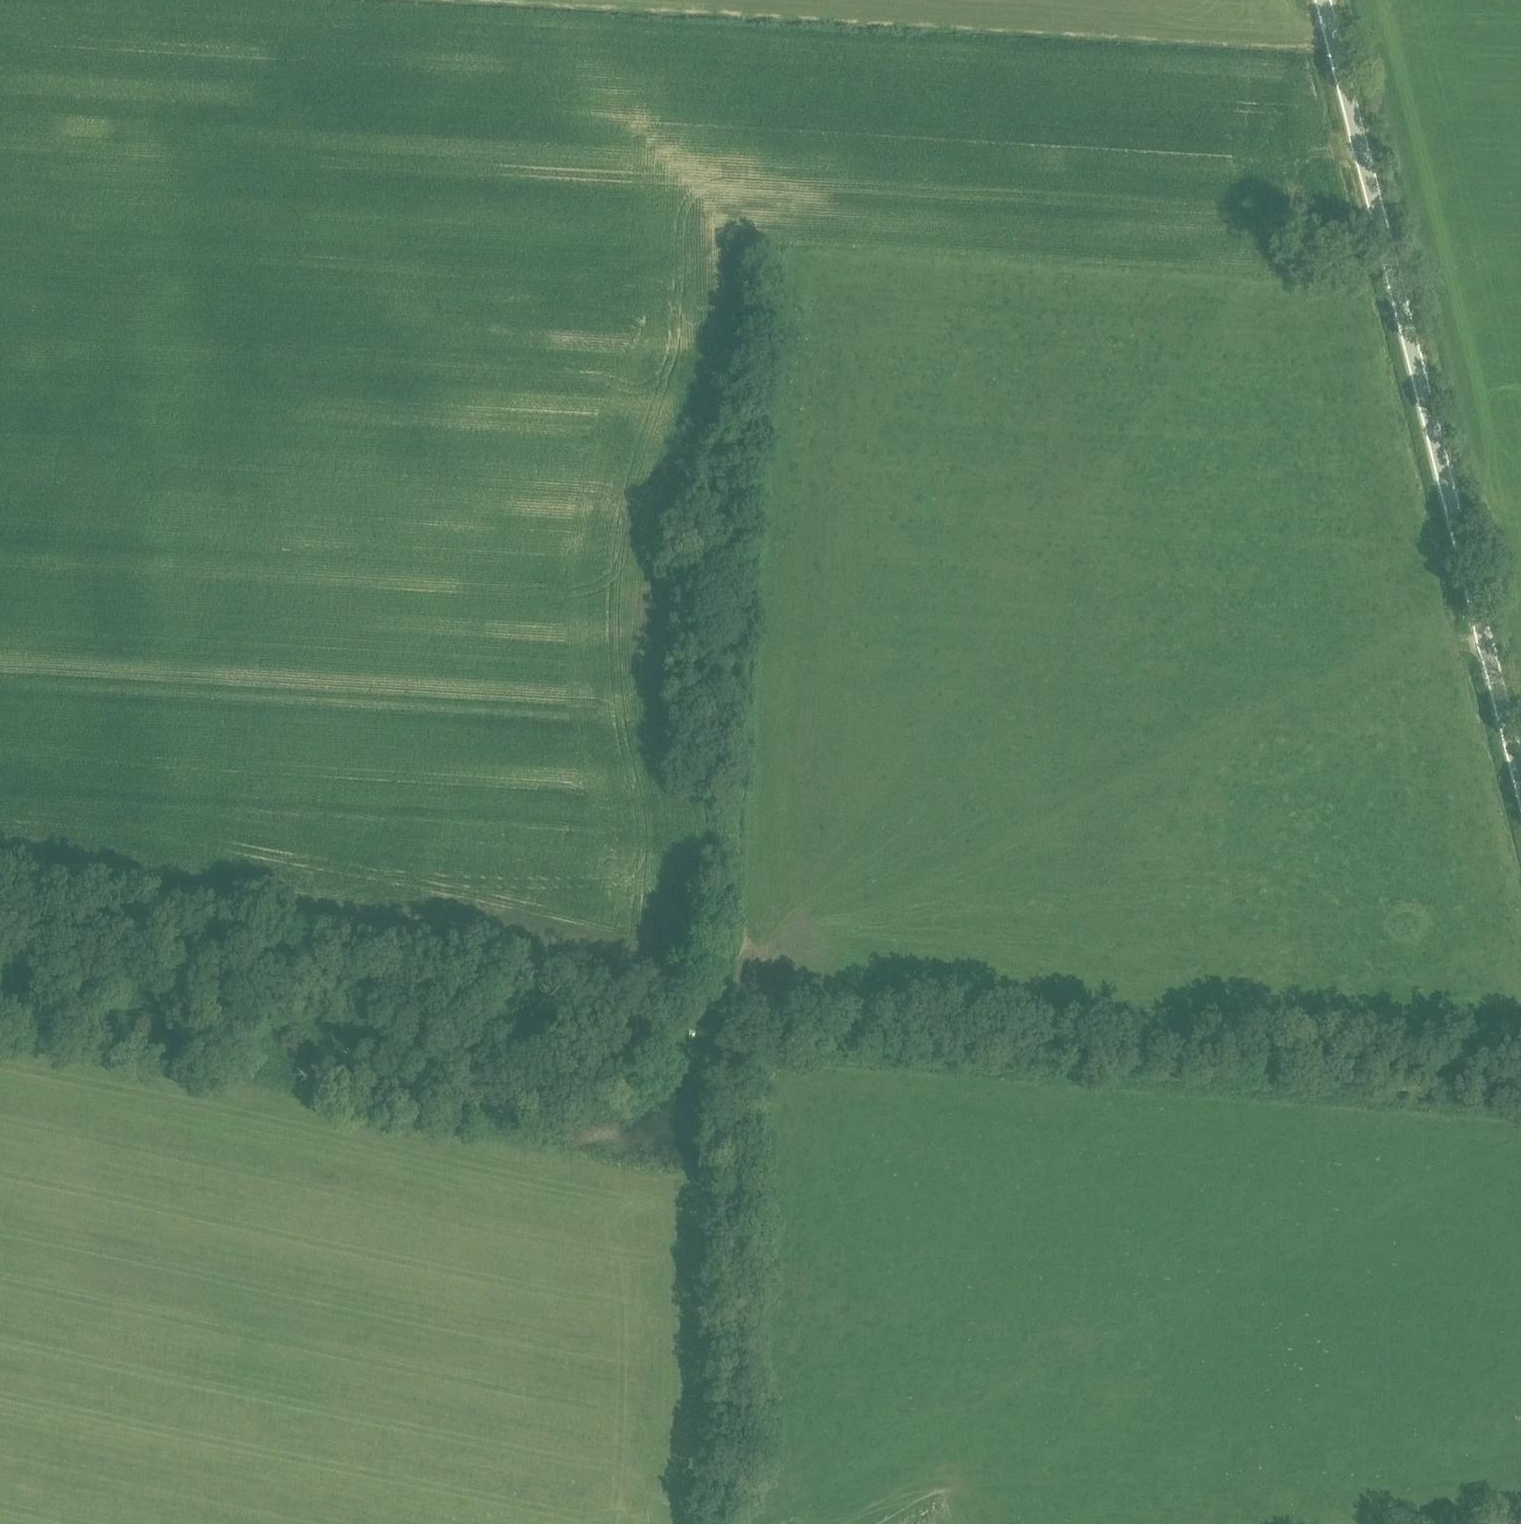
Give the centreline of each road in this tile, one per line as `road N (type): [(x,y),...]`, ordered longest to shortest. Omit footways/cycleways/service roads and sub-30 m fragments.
road 1 (unclassified): [(1520,789),(1320,0)]

